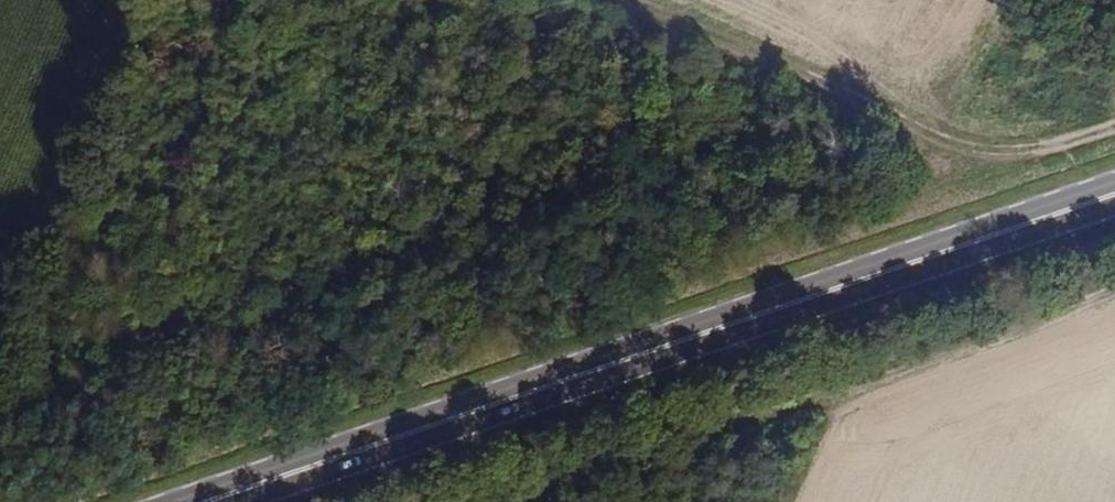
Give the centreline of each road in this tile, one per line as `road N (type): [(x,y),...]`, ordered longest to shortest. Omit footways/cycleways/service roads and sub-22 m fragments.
road 1 (primary): [(210,501),(1114,194)]
road 2 (track): [(1114,275),(483,501)]
road 3 (track): [(614,0),(943,141),(992,153),(1114,129)]

